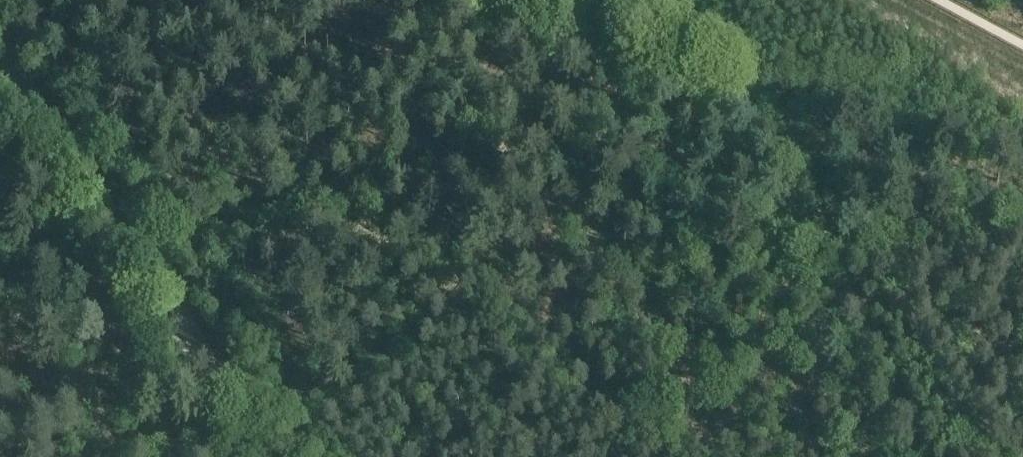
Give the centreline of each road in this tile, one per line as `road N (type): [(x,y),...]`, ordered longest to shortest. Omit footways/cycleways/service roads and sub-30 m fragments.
road 1 (secondary): [(275,456),(0,51)]

